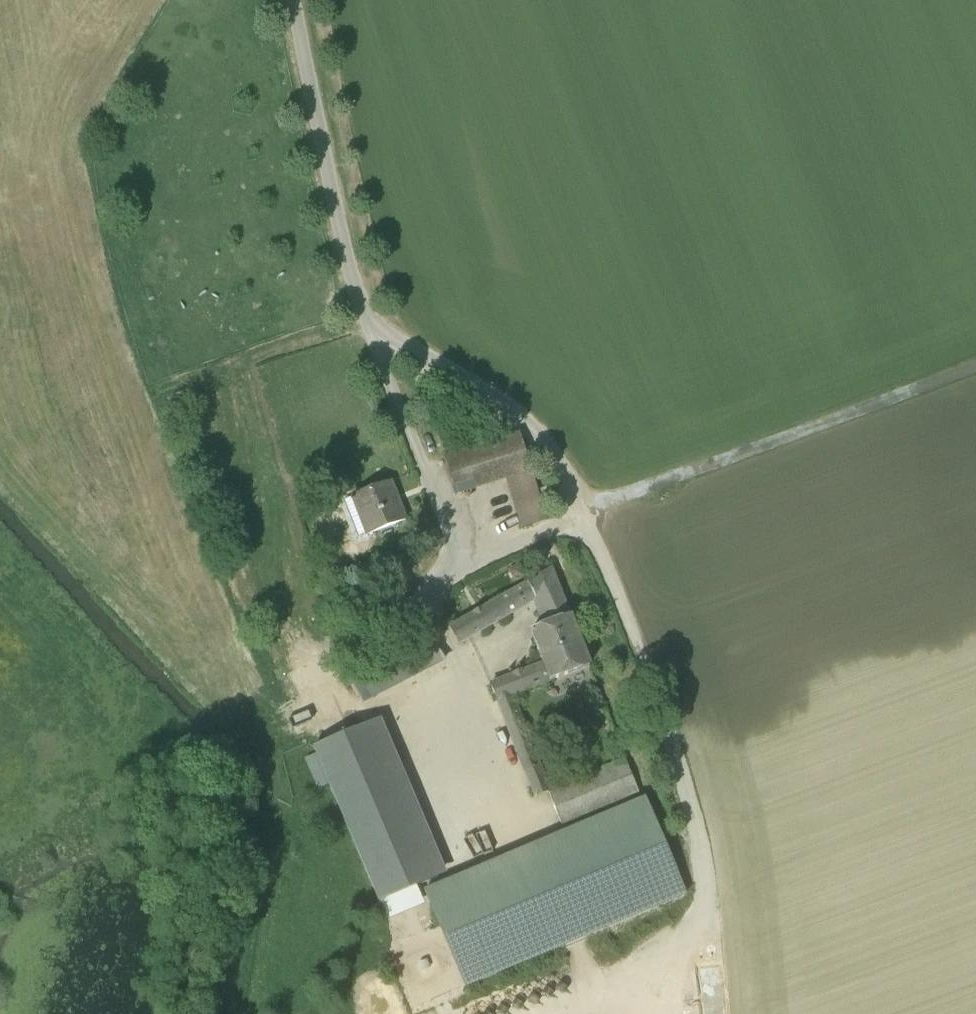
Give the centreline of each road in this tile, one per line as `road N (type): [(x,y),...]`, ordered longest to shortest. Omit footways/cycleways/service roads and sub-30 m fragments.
road 1 (track): [(381,347),(536,437),(581,530),(717,890),(666,1013)]
road 2 (unclassified): [(294,0),(354,268),(474,575)]
road 3 (track): [(474,575),(975,384)]

